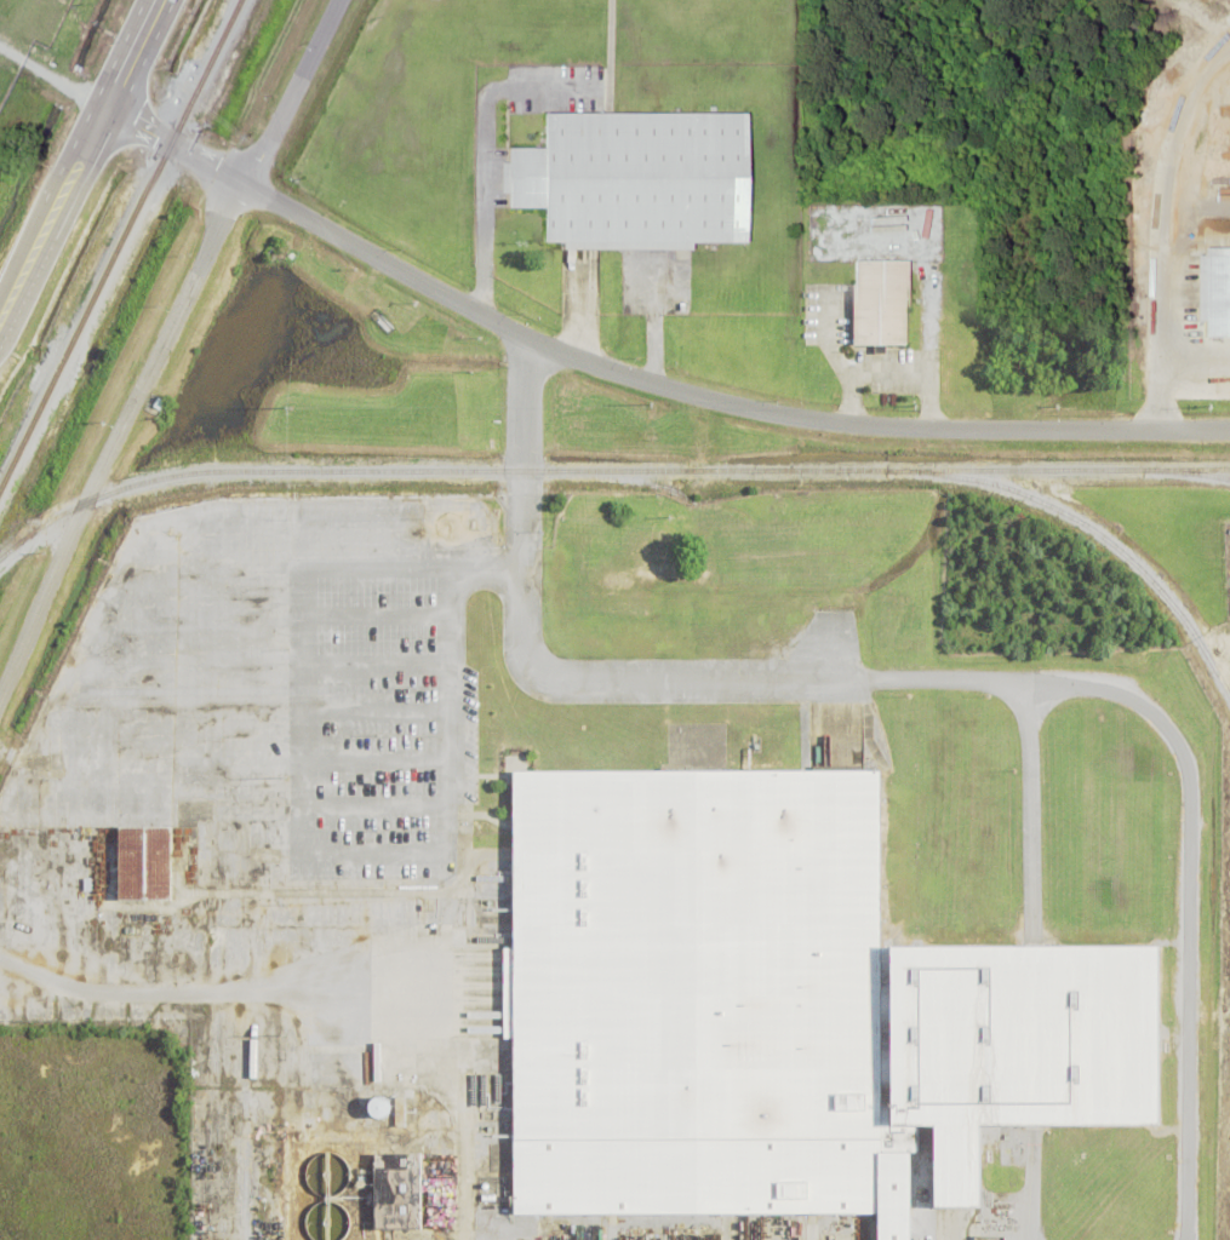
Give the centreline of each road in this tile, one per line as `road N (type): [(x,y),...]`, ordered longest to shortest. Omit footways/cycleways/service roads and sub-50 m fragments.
road 1 (residential): [(1229,427),(915,426),(767,411),(570,351),(242,185)]
road 2 (residential): [(0,697),(242,185)]
road 3 (primary): [(15,291),(104,104)]
road 4 (residential): [(335,0),(242,185)]
road 5 (residential): [(242,185),(104,104)]

